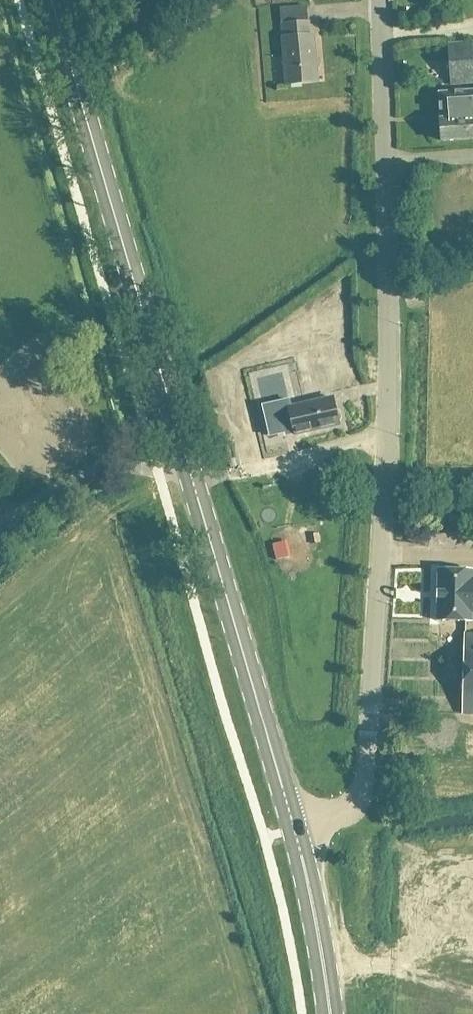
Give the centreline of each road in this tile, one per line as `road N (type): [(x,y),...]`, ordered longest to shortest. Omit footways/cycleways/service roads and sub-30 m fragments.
road 1 (residential): [(294,827),(349,801),(362,780),(367,744),(387,388),(380,0)]
road 2 (secondary): [(294,827),(51,0)]
road 3 (secondary): [(328,1013),(294,827)]

